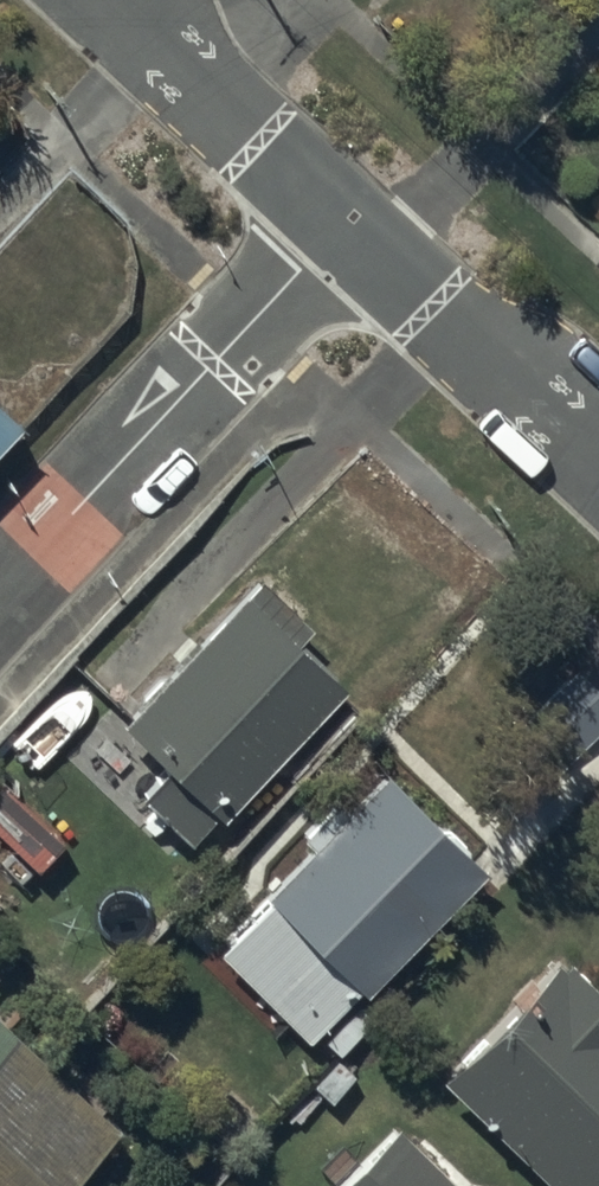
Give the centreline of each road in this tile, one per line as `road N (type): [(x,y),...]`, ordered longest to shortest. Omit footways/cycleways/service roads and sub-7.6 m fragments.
road 1 (residential): [(346,227),(0,593)]
road 2 (residential): [(346,227),(598,447)]
road 3 (residential): [(108,0),(346,227)]

